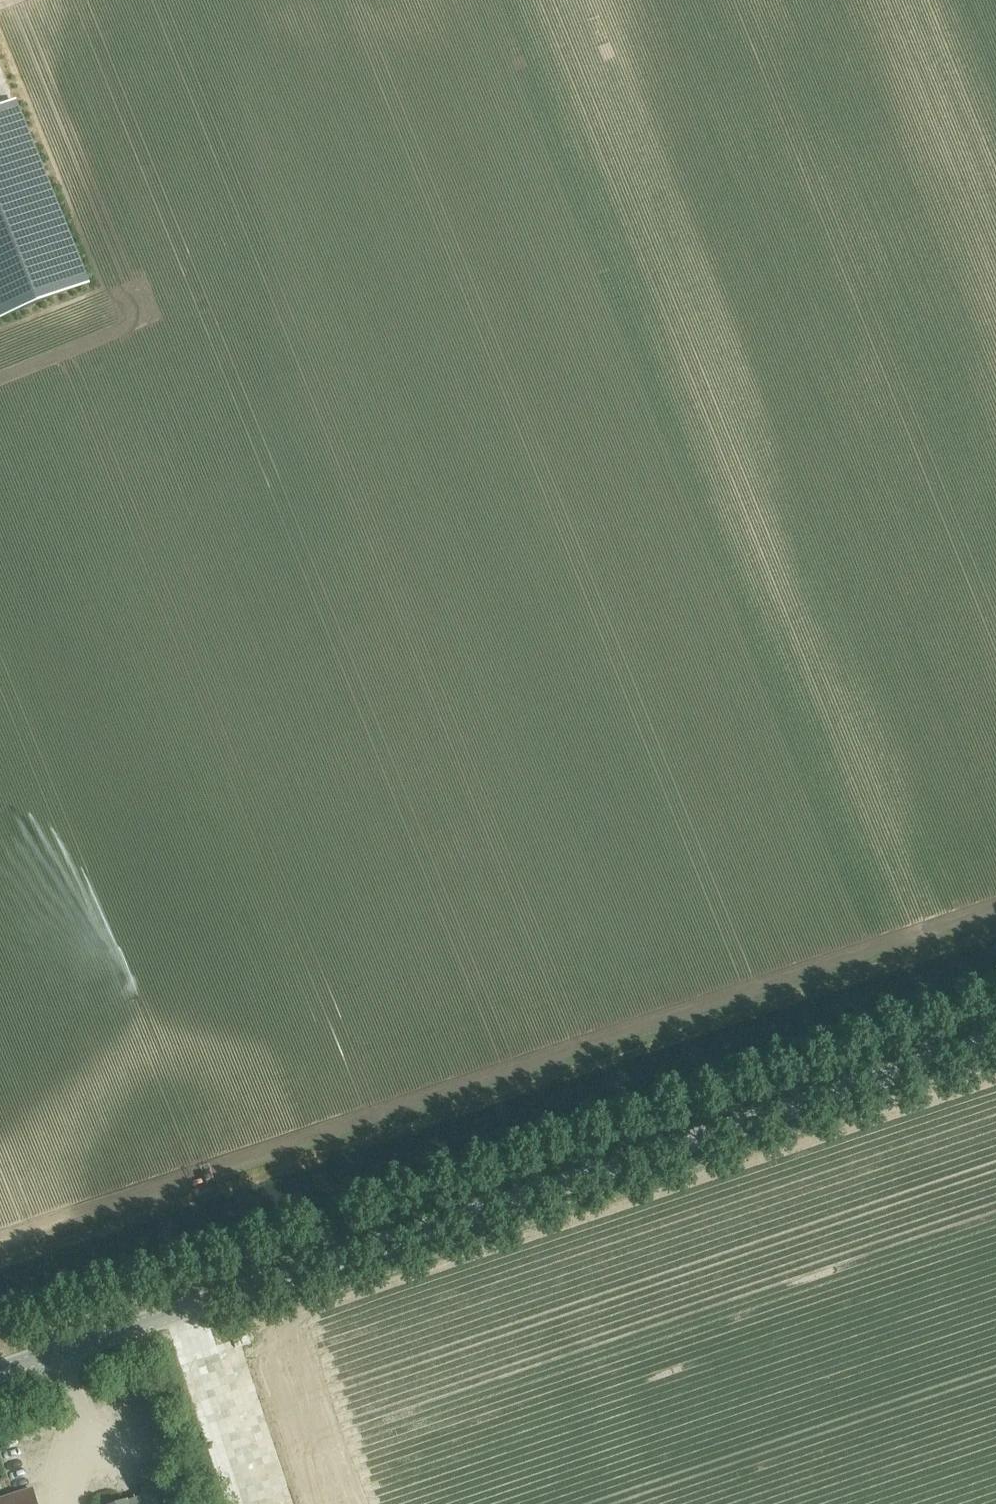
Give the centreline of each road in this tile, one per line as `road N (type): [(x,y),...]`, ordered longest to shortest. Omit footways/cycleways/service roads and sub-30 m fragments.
road 1 (unclassified): [(0,1371),(995,1037)]

